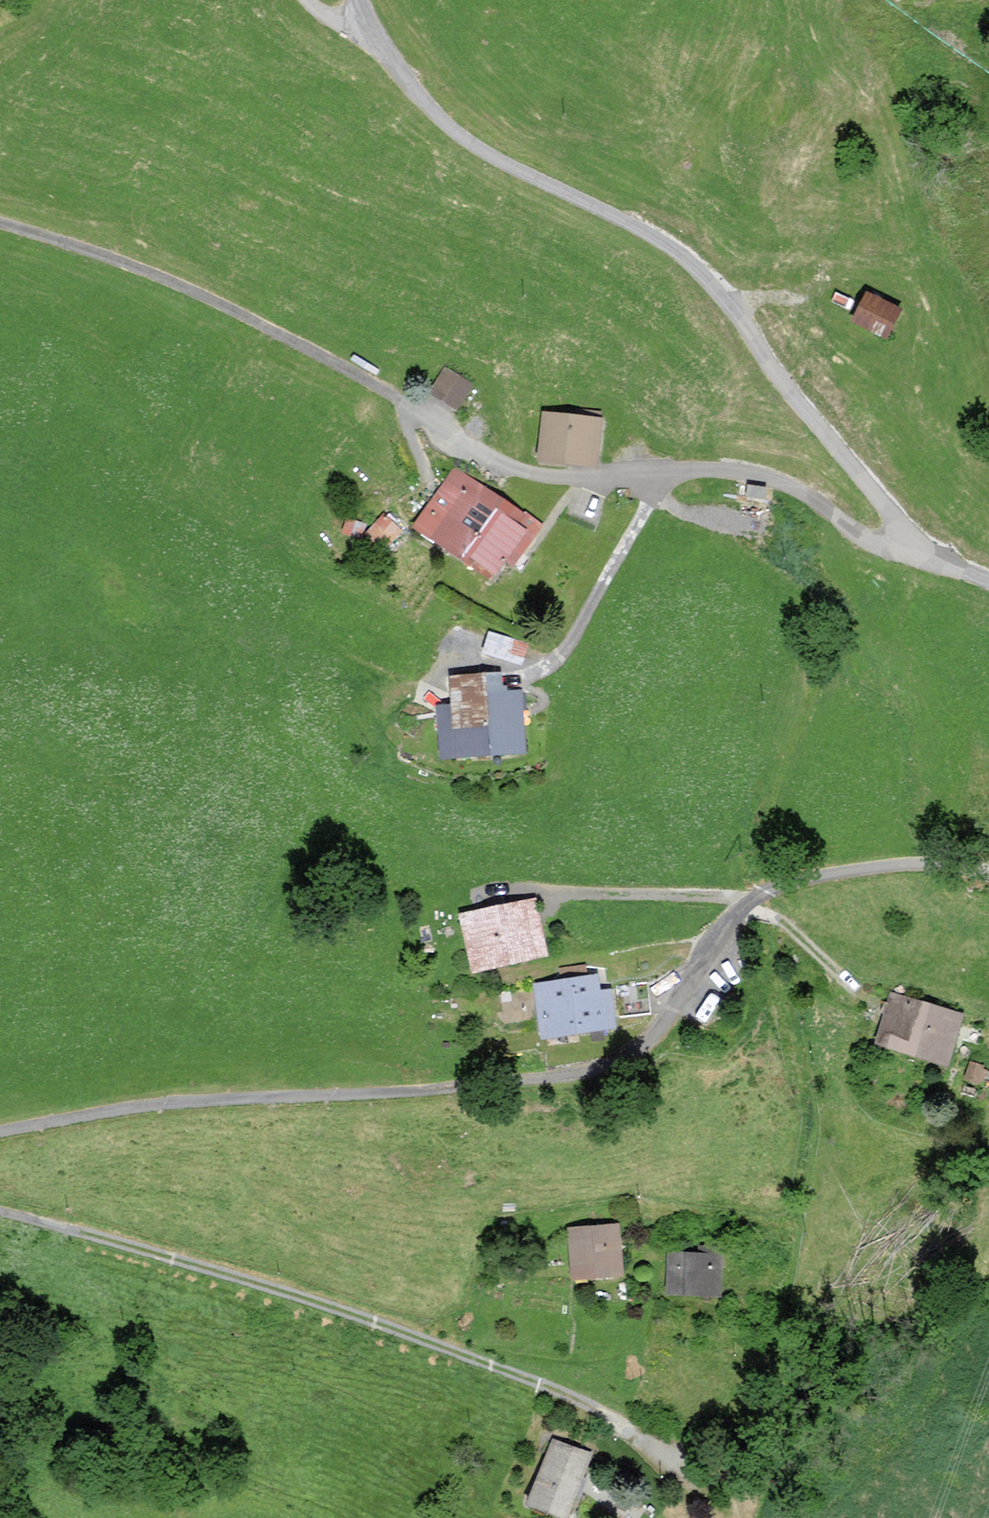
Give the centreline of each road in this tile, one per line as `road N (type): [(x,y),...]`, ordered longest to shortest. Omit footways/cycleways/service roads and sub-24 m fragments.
road 1 (residential): [(0,1132),(162,1104),(383,1093),(604,1068),(655,1034),(716,930),(770,892),(898,864),(988,872)]
road 2 (residential): [(927,550),(870,533),(801,489),(748,472),(564,478),(512,467),(245,314),(0,225)]
road 3 (unclassified): [(927,550),(689,261),(464,138),(396,67),(359,0)]
road 4 (track): [(0,1215),(258,1283),(420,1340),(653,1436),(714,1474)]
road 5 (track): [(748,903),(530,892)]
road 6 (track): [(748,903),(788,925),(854,989)]

